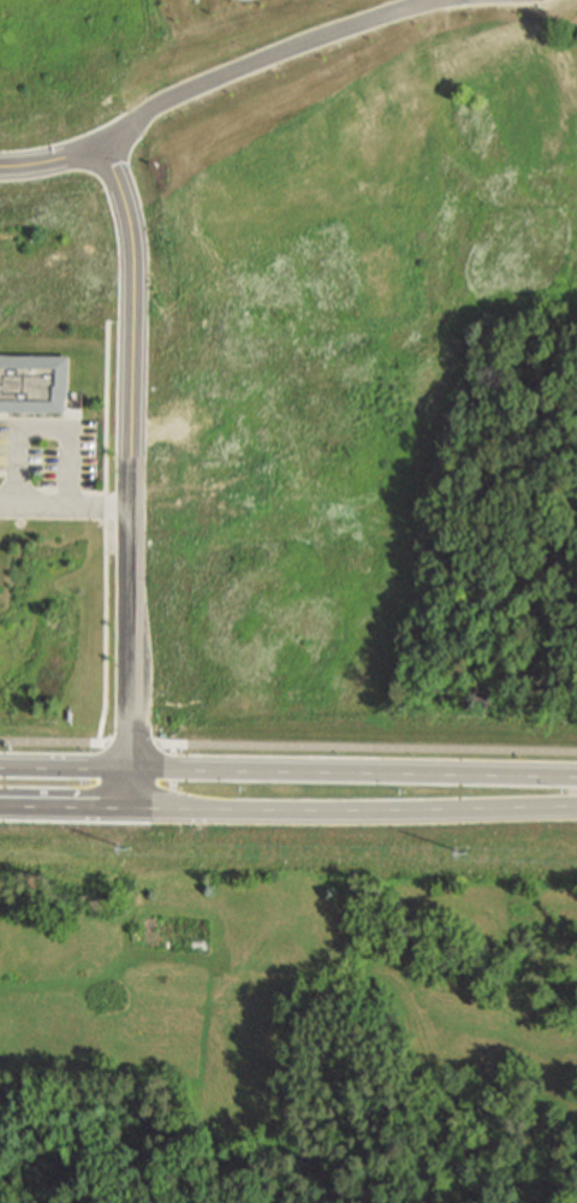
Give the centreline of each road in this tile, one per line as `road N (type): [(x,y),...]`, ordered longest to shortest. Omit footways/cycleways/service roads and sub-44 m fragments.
road 1 (residential): [(129,806),(129,242),(103,141)]
road 2 (secondary): [(576,778),(0,767)]
road 3 (secondary): [(0,805),(576,810)]
road 4 (residential): [(438,0),(203,85),(73,154),(0,165)]

